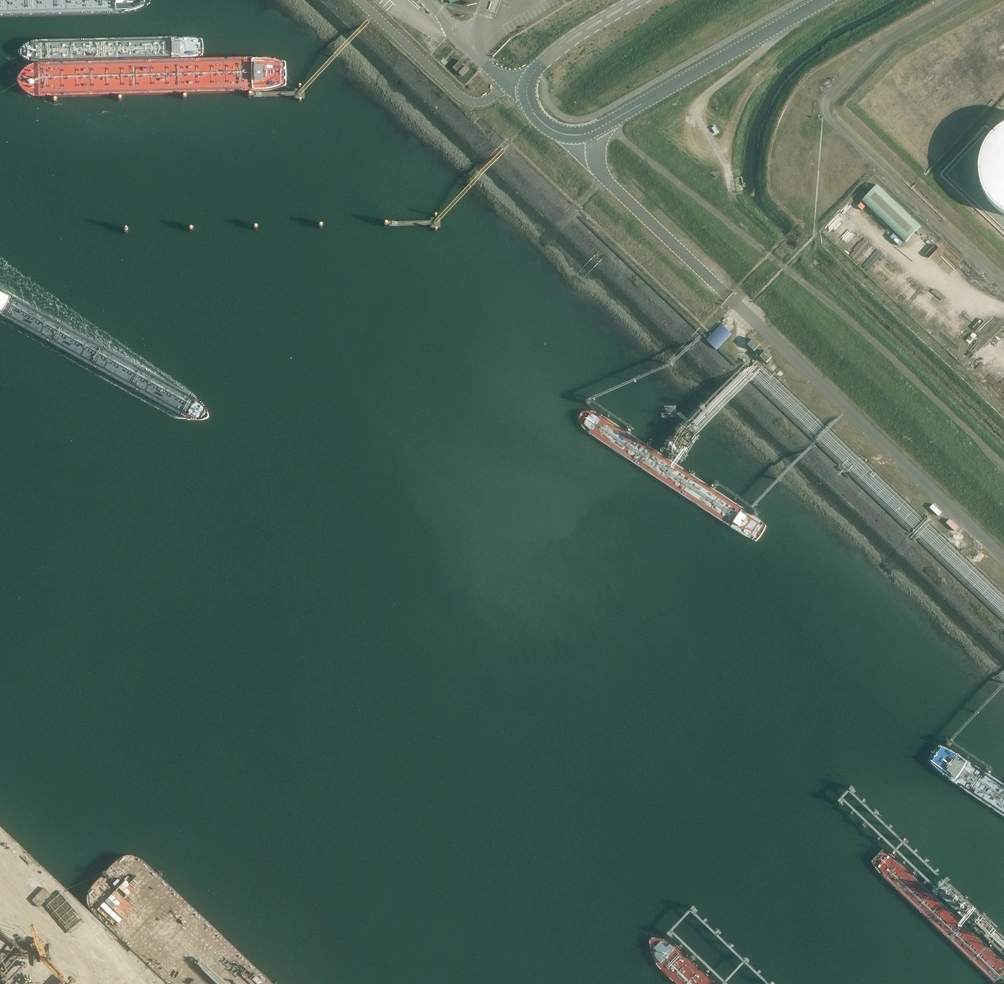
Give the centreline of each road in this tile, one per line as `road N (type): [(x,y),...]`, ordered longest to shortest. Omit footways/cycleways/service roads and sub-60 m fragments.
road 1 (unclassified): [(597,129),(823,0)]
road 2 (unclassified): [(526,89),(505,84),(482,101),(463,99),(359,0)]
road 3 (unclassified): [(526,89),(563,46),(637,0)]

